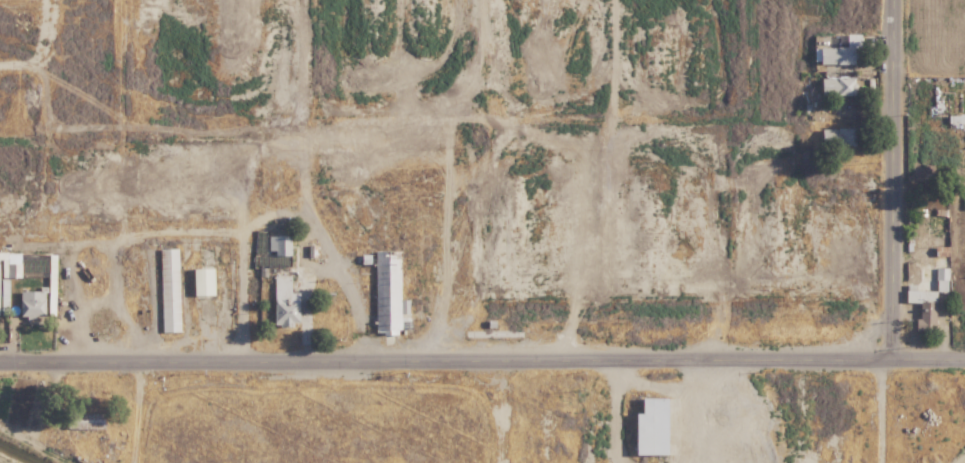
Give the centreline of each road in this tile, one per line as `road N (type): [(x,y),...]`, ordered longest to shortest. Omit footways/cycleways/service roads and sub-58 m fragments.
road 1 (tertiary): [(0,360),(964,359)]
road 2 (tertiary): [(892,359),(901,0)]

